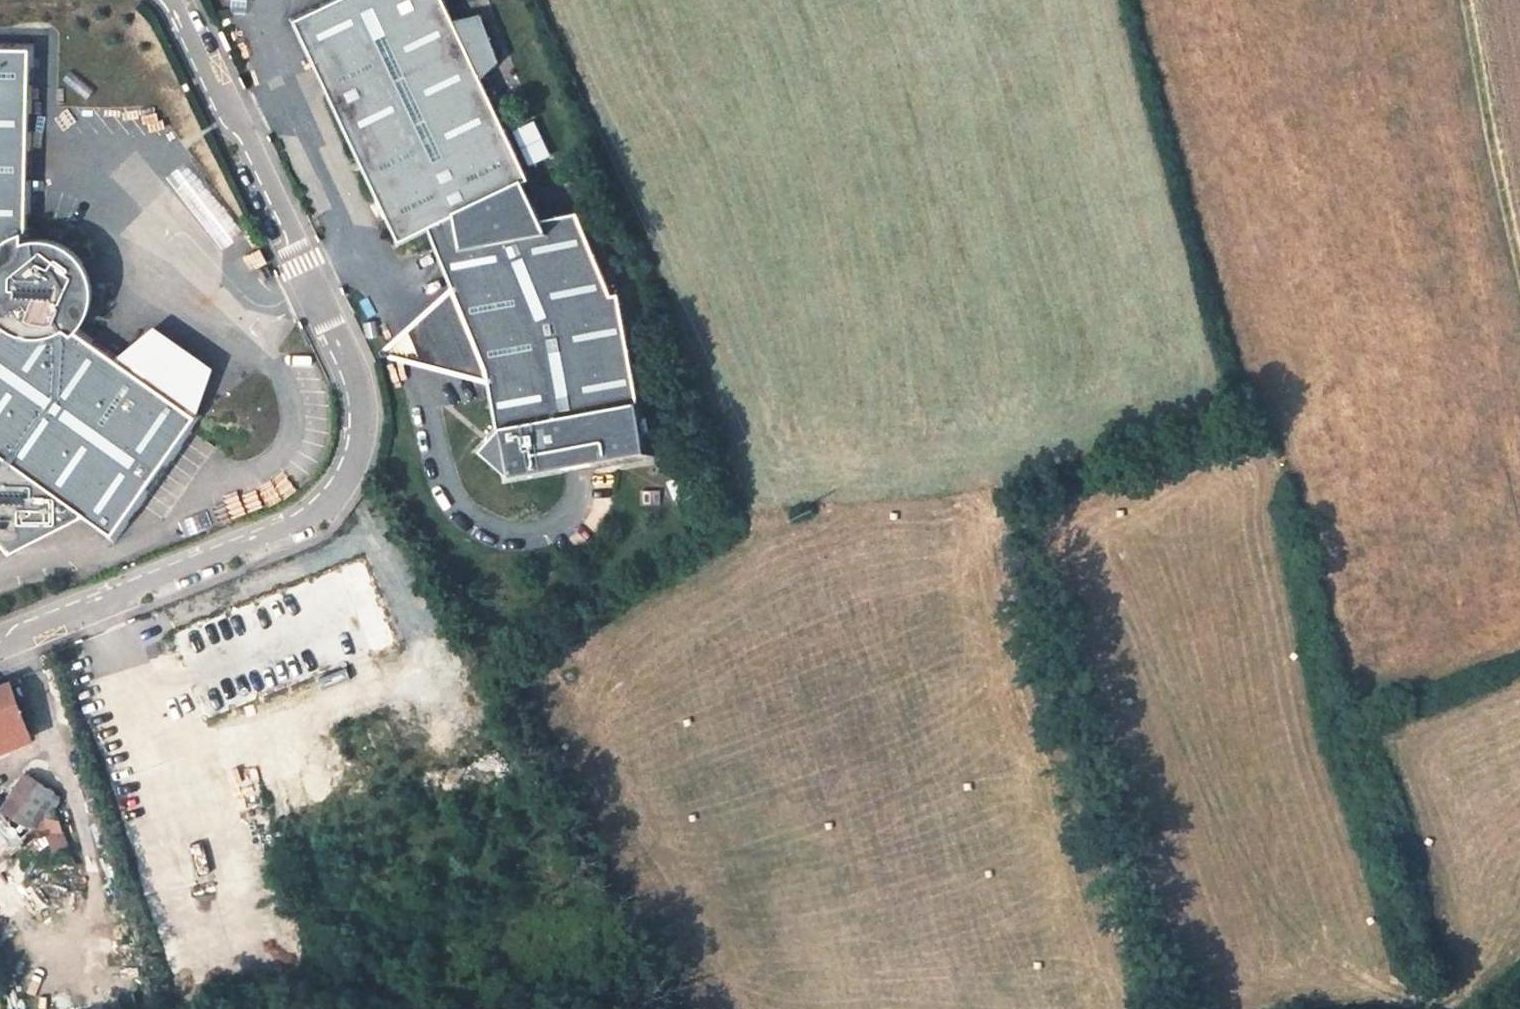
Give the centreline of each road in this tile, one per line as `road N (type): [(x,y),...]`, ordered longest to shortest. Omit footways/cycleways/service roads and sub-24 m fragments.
road 1 (unclassified): [(0,641),(318,515),(347,478),(363,434),(356,378),(175,0)]

